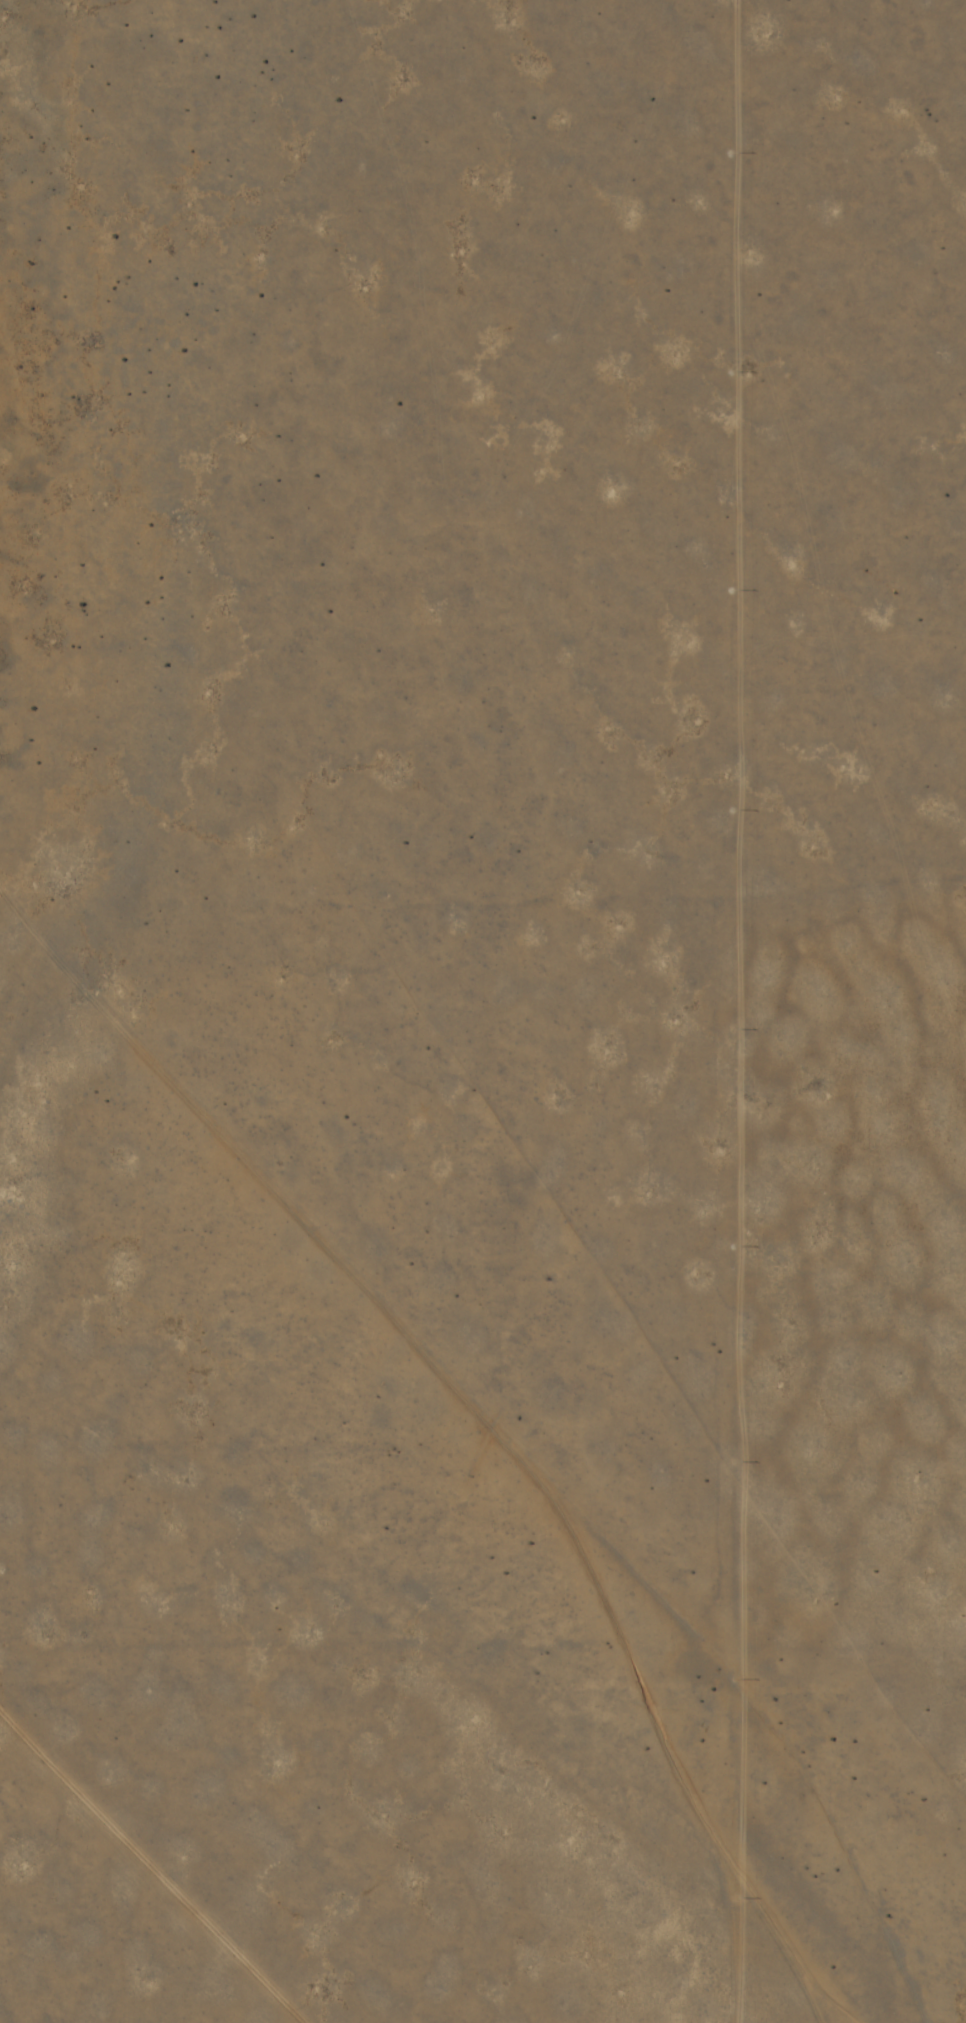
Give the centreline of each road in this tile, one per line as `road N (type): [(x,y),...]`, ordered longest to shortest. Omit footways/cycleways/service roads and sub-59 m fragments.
road 1 (residential): [(363,2022),(0,1638)]

